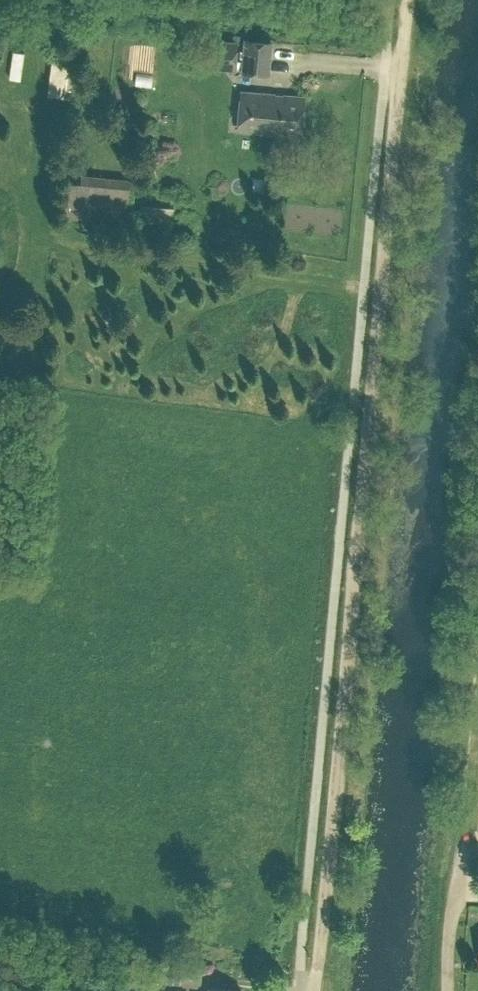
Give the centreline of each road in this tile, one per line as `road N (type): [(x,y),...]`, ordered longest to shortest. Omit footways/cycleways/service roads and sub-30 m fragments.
road 1 (track): [(409,0),(321,966),(309,990)]
road 2 (track): [(450,990),(448,936),(460,900),(476,655)]

